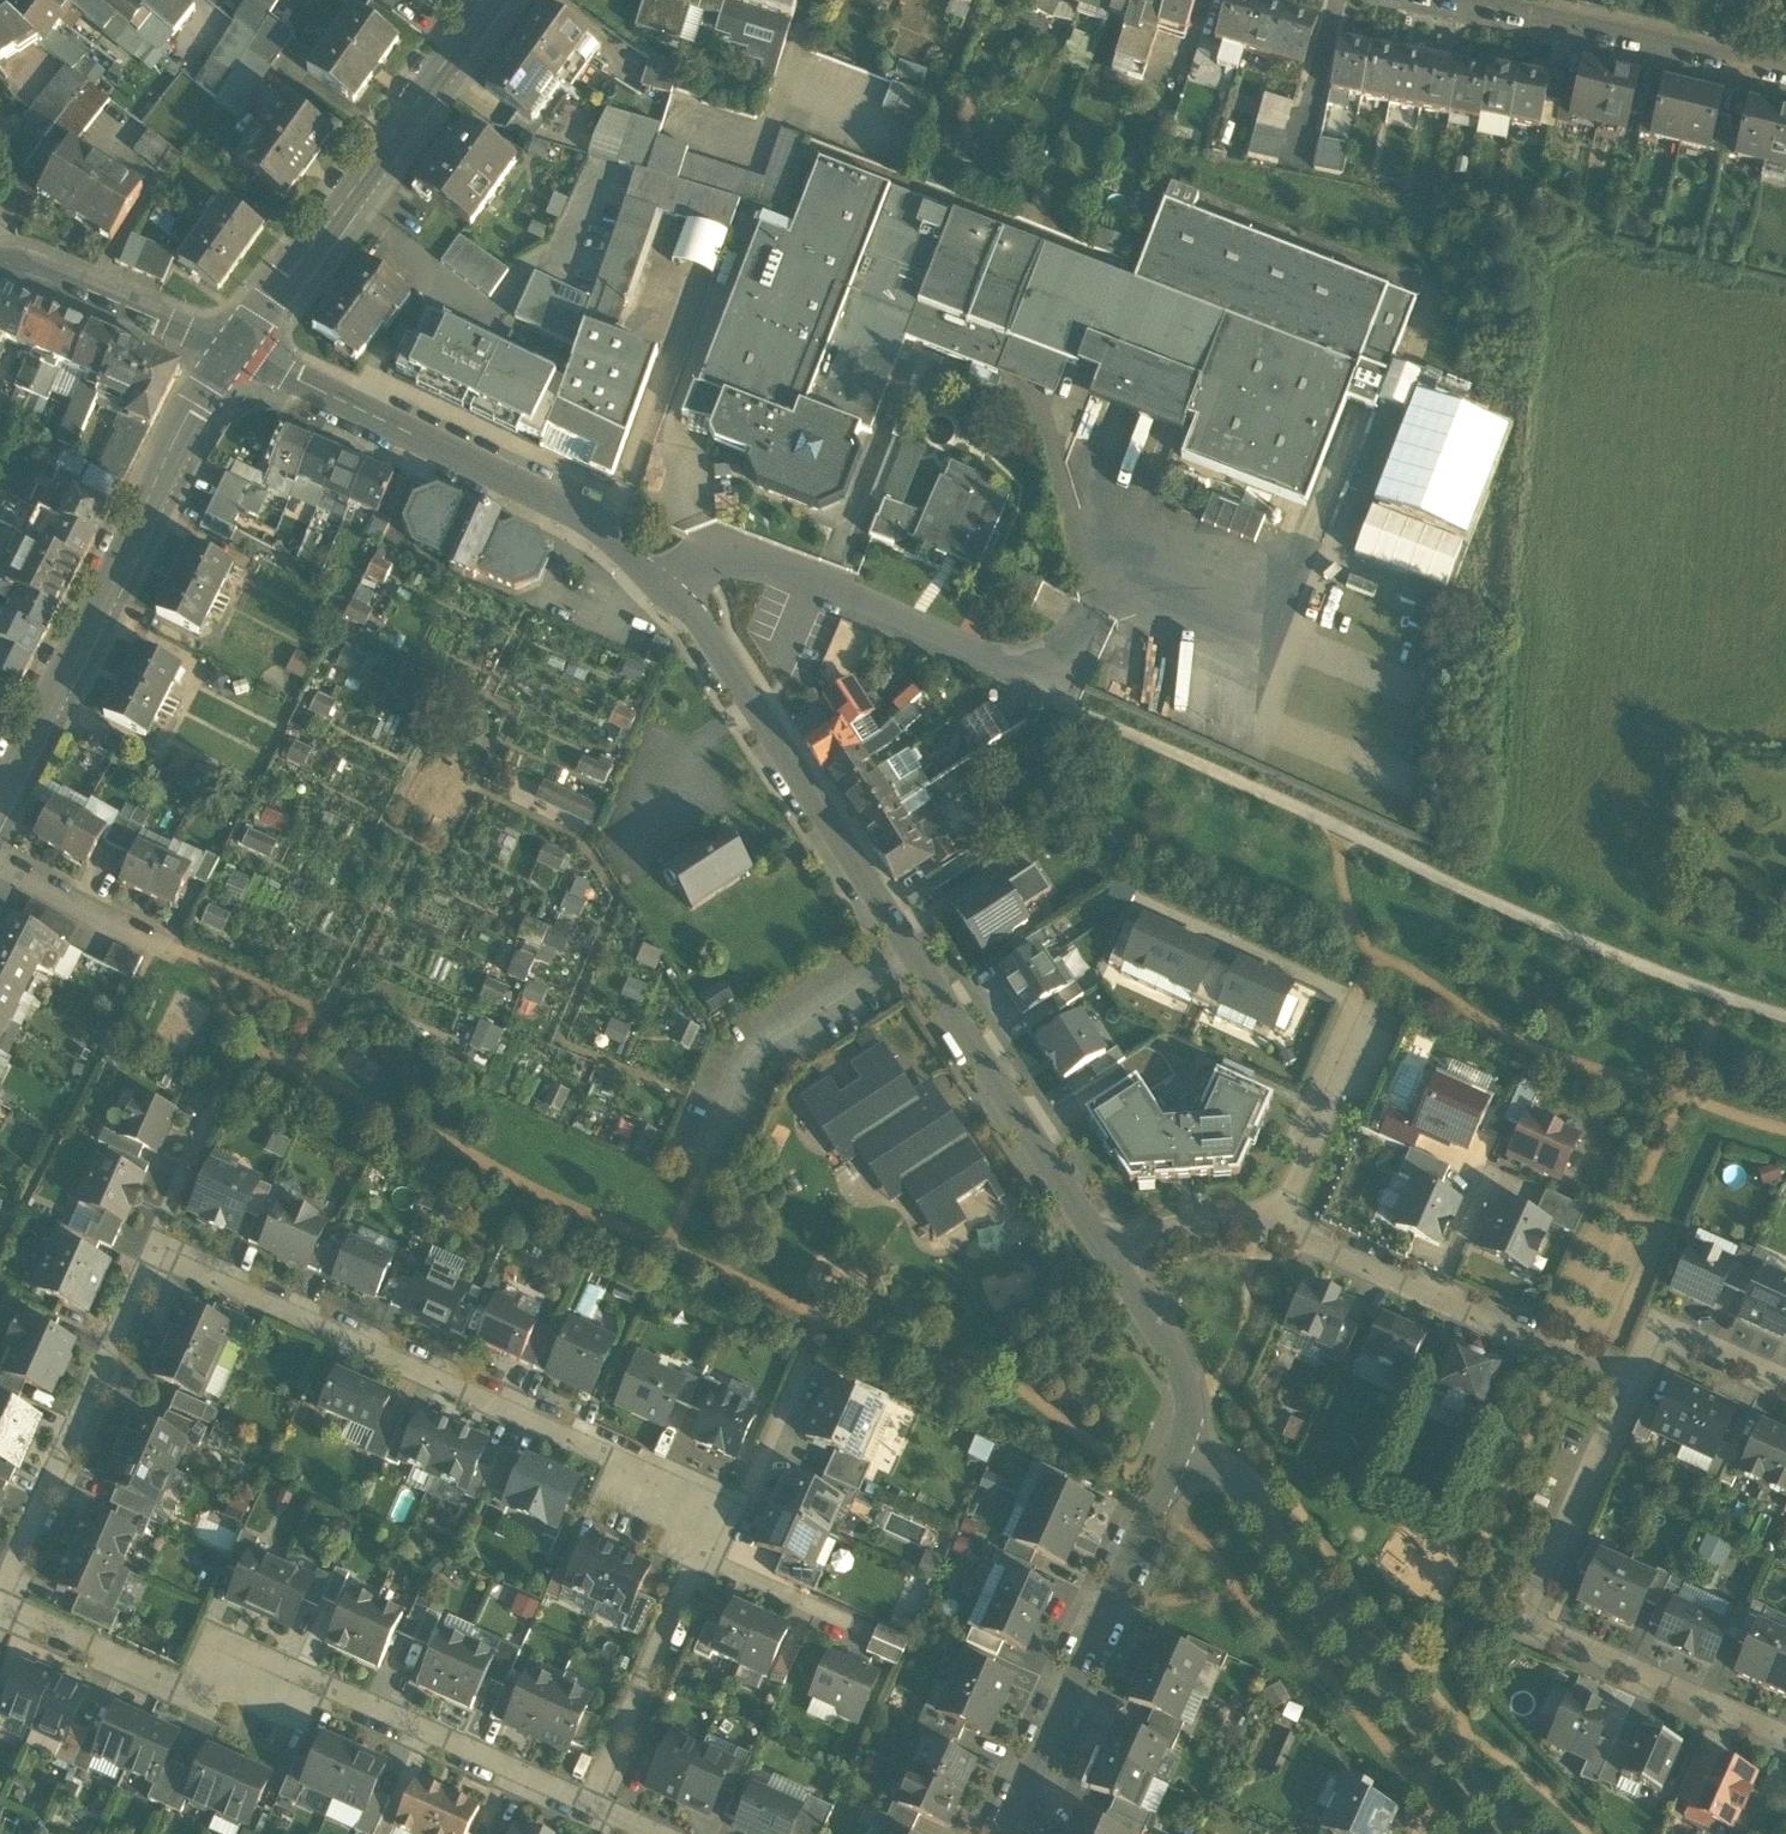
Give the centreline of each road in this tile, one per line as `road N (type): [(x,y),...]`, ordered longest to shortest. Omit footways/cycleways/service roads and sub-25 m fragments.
road 1 (track): [(1785,1016),(1725,997),(1345,831),(1032,690),(983,656)]
road 2 (residential): [(665,589),(701,622),(1105,1245)]
road 3 (residential): [(590,1802),(332,1688),(177,1681),(0,1608)]
road 4 (residential): [(155,1249),(717,1506)]
road 5 (residential): [(1785,1739),(1519,1622),(1626,1386)]
road 6 (residential): [(1182,1436),(1249,1490),(1355,1649),(1519,1833)]
road 7 (residential): [(228,354),(579,516),(665,589)]
road 8 (residential): [(228,354),(0,786)]
road 9 (residential): [(499,0),(228,354)]
road 10 (residential): [(1182,1436),(1005,1833)]
road 11 (residential): [(0,1596),(155,1249)]
road 12 (residential): [(1435,0),(1785,82)]
road 13 (unclassified): [(983,656),(746,553),(704,557),(665,589)]
road 14 (residential): [(717,1506),(590,1802)]
road 15 (residential): [(228,354),(121,300),(21,265),(0,267)]
road 16 (residential): [(0,865),(211,963)]
road 17 (residential): [(1626,1386),(1654,1320),(1785,1379)]
road 18 (residential): [(1105,1245),(1178,1359),(1182,1436)]
road 19 (residential): [(1433,1299),(1626,1386)]
road 20 (residential): [(1276,1227),(1357,1043)]
road 21 (residential): [(1105,1245),(1180,1228),(1276,1227)]
road 22 (residential): [(1276,1227),(1433,1299)]
road 23 (residential): [(717,1506),(745,1492),(801,1367)]
road 24 (residential): [(155,1249),(218,1100)]
road 25 (residential): [(1433,1299),(1492,1172)]

